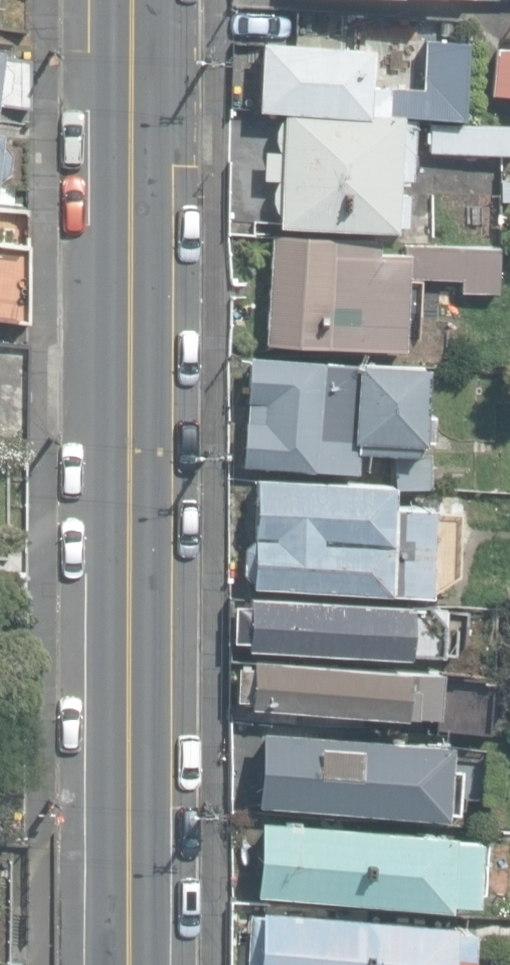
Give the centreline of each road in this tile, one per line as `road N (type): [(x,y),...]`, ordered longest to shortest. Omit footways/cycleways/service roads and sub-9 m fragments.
road 1 (secondary): [(141,0),(141,964)]

